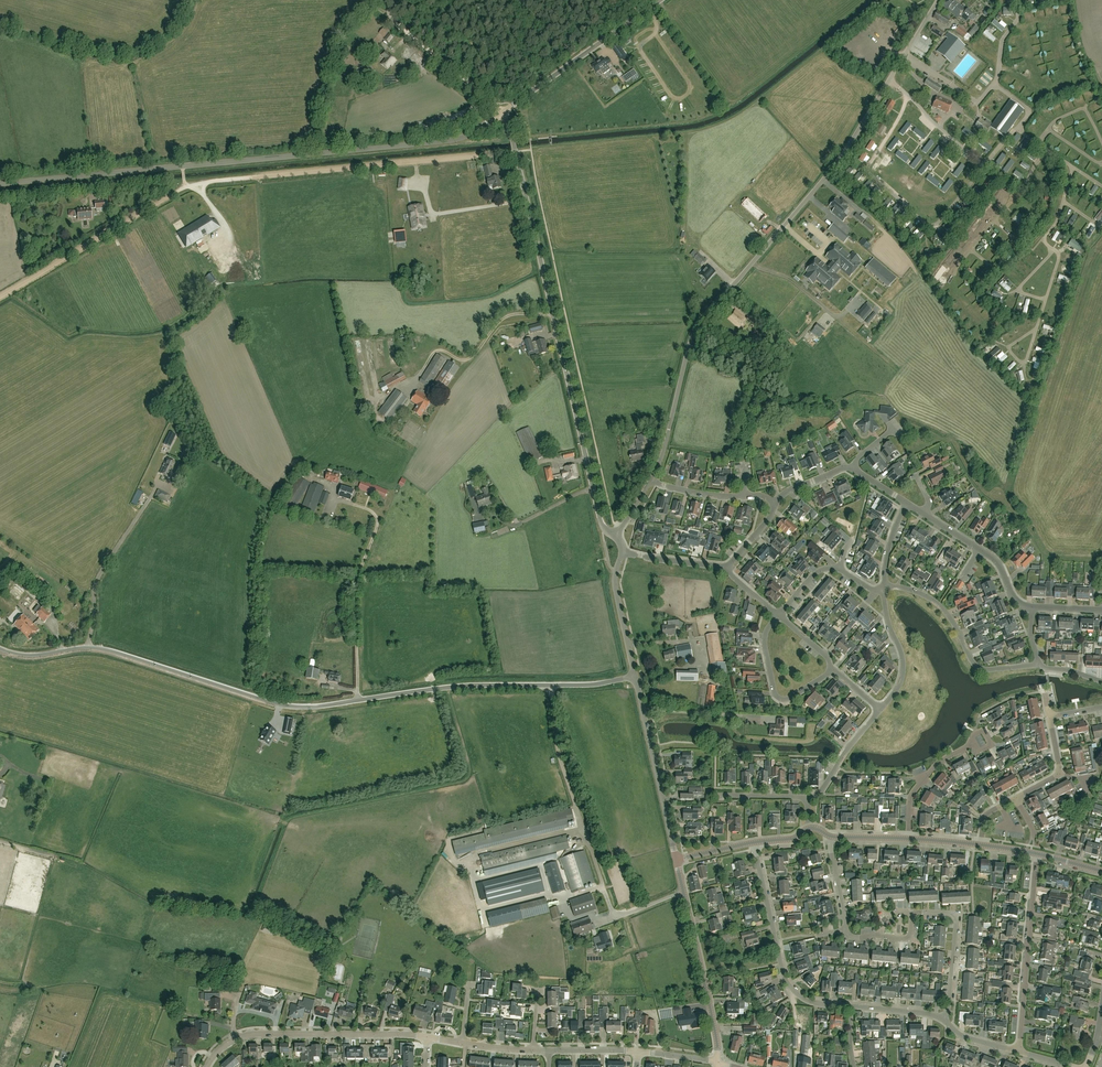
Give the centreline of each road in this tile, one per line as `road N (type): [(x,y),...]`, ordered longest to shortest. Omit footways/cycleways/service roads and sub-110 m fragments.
road 1 (unclassified): [(0,650),(32,656),(101,649),(294,707),(449,688),(612,681)]
road 2 (unclassified): [(669,430),(695,332),(841,156),(938,0)]
road 3 (unclassified): [(583,443),(501,113)]
road 4 (track): [(187,186),(515,152)]
road 5 (unclassified): [(183,166),(454,139),(501,113)]
road 6 (track): [(0,297),(187,186)]
road 7 (residential): [(849,1007),(807,1002),(787,984),(753,843)]
road 8 (residential): [(716,1061),(676,860)]
road 9 (residential): [(1019,1054),(1037,854)]
road 10 (unclassified): [(501,113),(659,0)]
road 11 (residential): [(1039,665),(978,667),(938,605),(883,587)]
road 12 (residential): [(427,1036),(235,1038)]
road 13 (residential): [(676,860),(634,678)]
road 14 (unclassified): [(0,183),(183,166)]
road 15 (residential): [(834,668),(775,696),(763,654),(777,616)]
road 16 (residential): [(942,1019),(955,916),(912,912)]
road 17 (track): [(390,3),(404,29),(494,101)]
road 18 (residential): [(634,678),(615,584),(621,553)]
road 19 (residential): [(651,481),(775,503)]
road 20 (residential): [(879,710),(900,671),(883,592)]
road 21 (residential): [(909,839),(911,794),(937,763),(970,745)]

